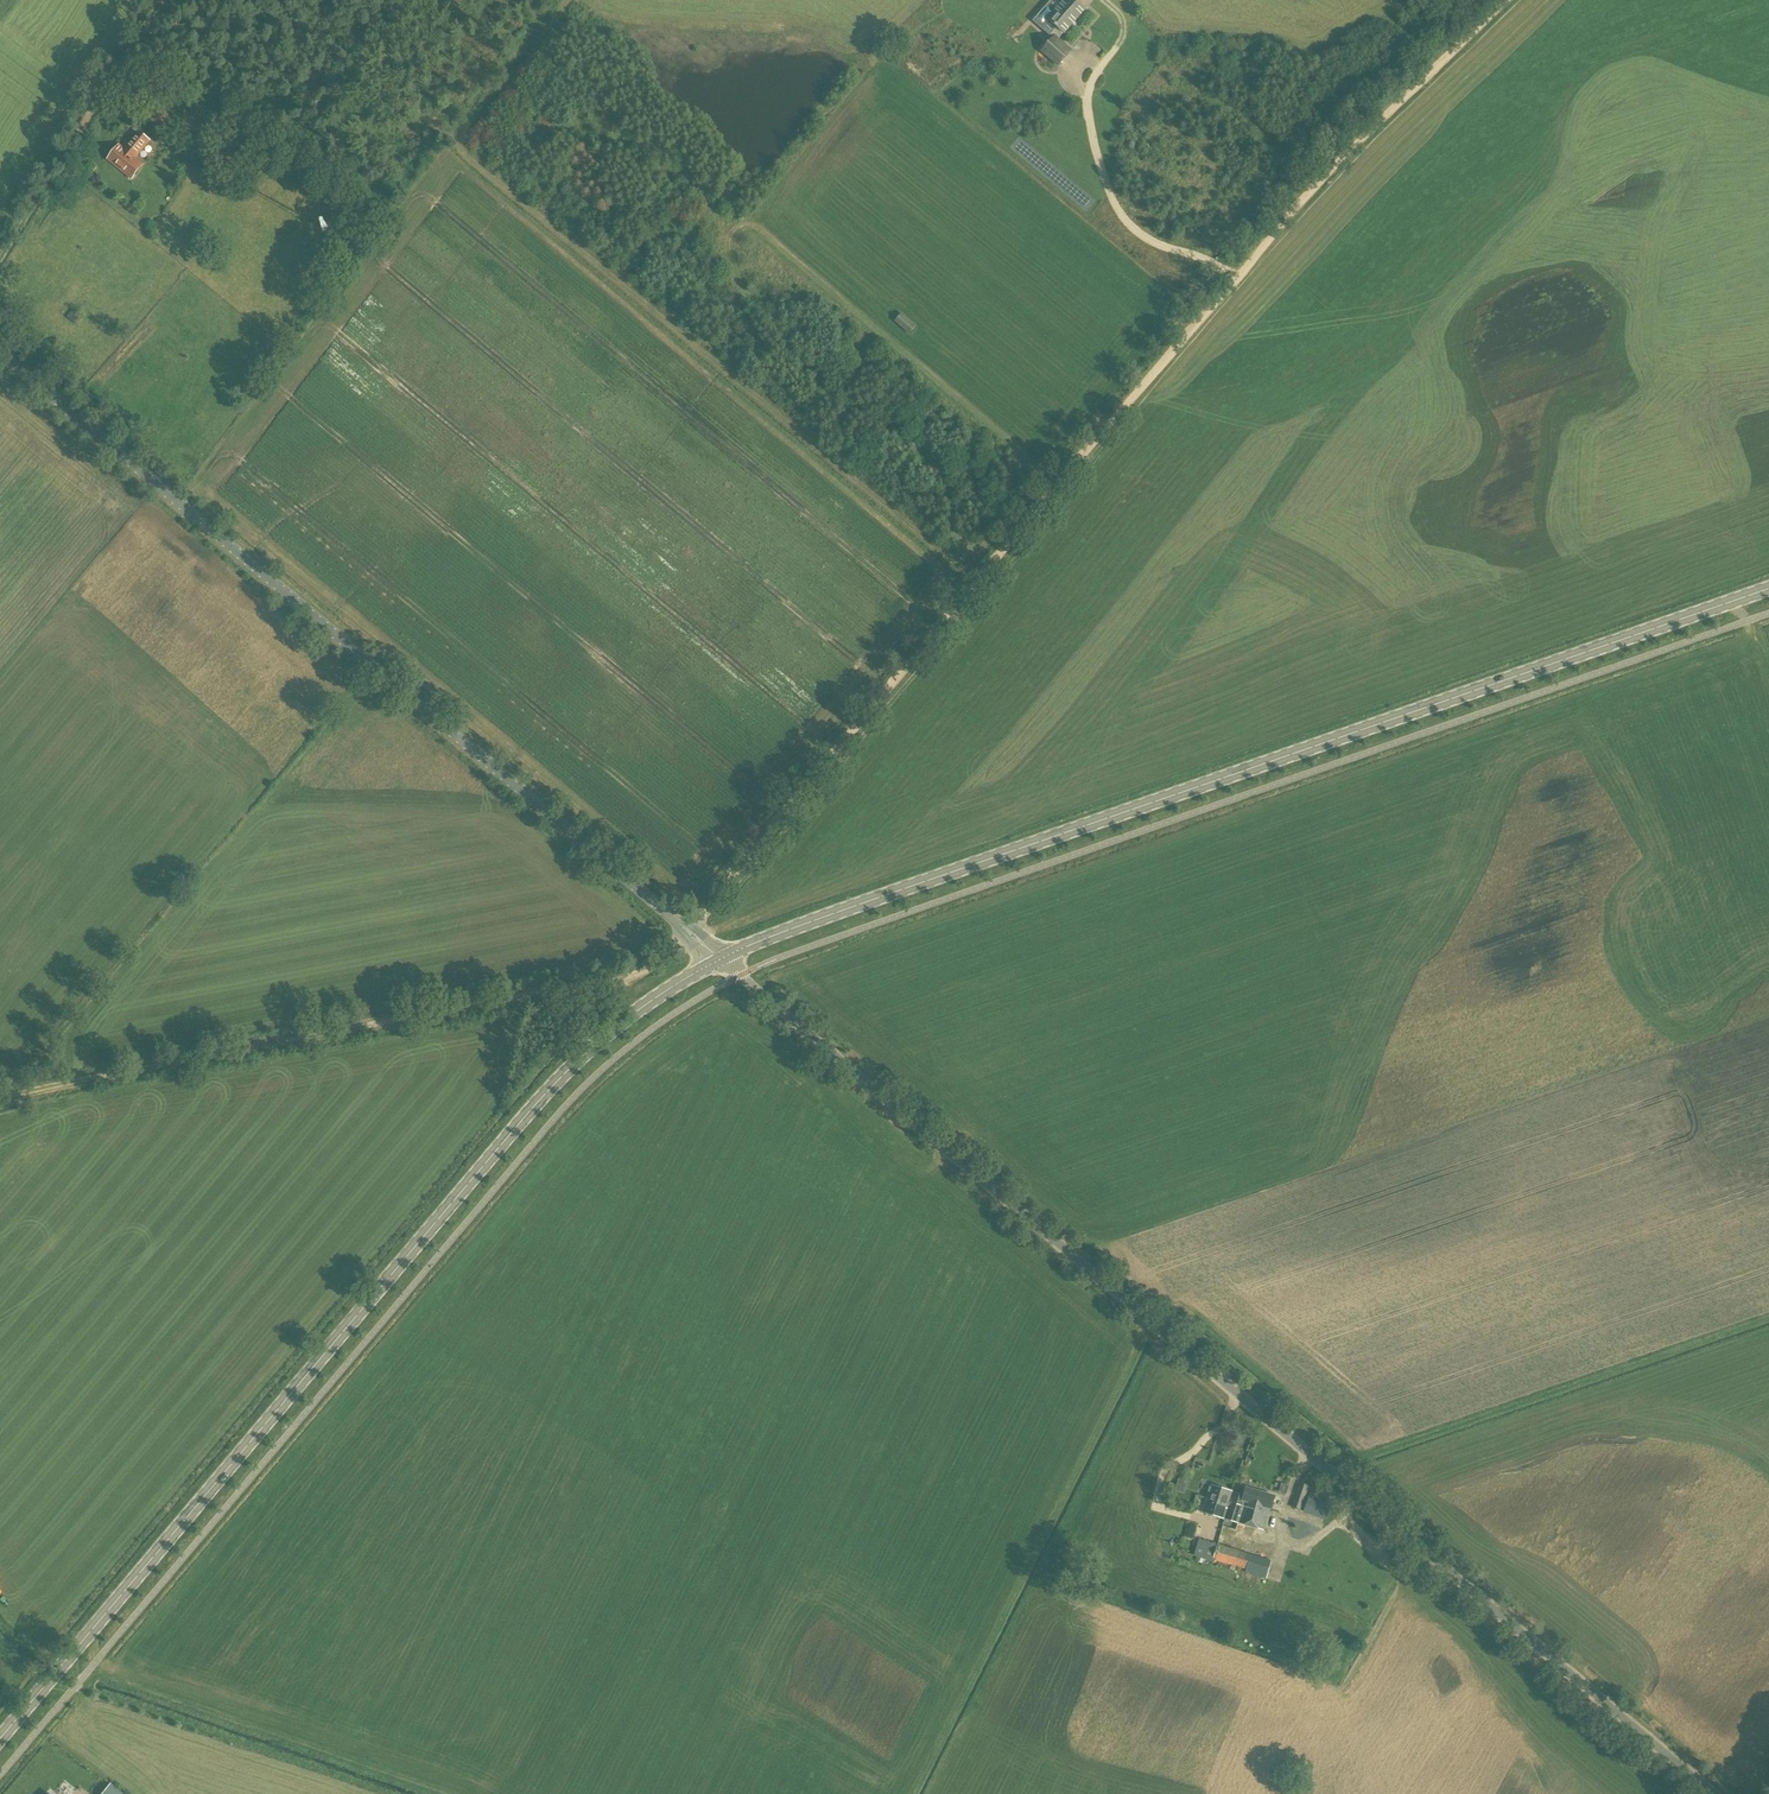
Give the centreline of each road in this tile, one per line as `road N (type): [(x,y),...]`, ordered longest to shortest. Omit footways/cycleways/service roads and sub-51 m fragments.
road 1 (unclassified): [(1717,1793),(721,959)]
road 2 (track): [(689,931),(1313,189),(1502,0)]
road 3 (primary): [(721,959),(1768,589)]
road 4 (primary): [(0,1739),(547,1092),(621,1023),(721,959)]
road 5 (unclassified): [(721,959),(0,349)]
road 6 (track): [(0,1100),(628,976),(667,955),(689,931)]
road 7 (track): [(0,260),(153,0)]

